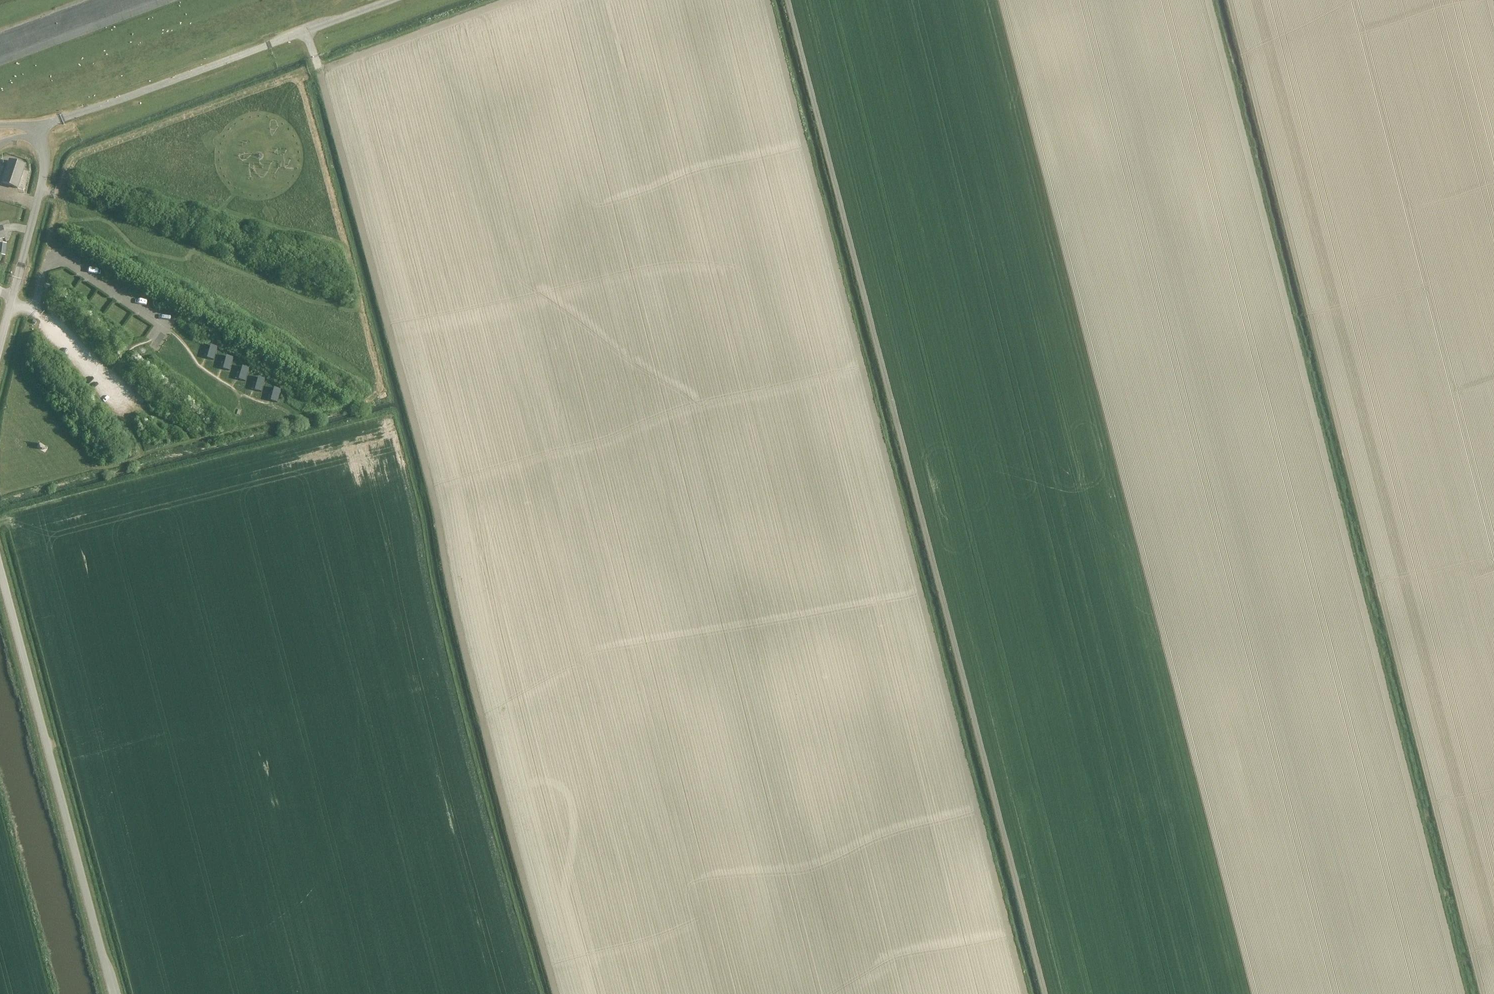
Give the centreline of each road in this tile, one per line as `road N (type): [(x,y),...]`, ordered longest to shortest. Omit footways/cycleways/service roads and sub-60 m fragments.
road 1 (unclassified): [(112,993),(0,579)]

